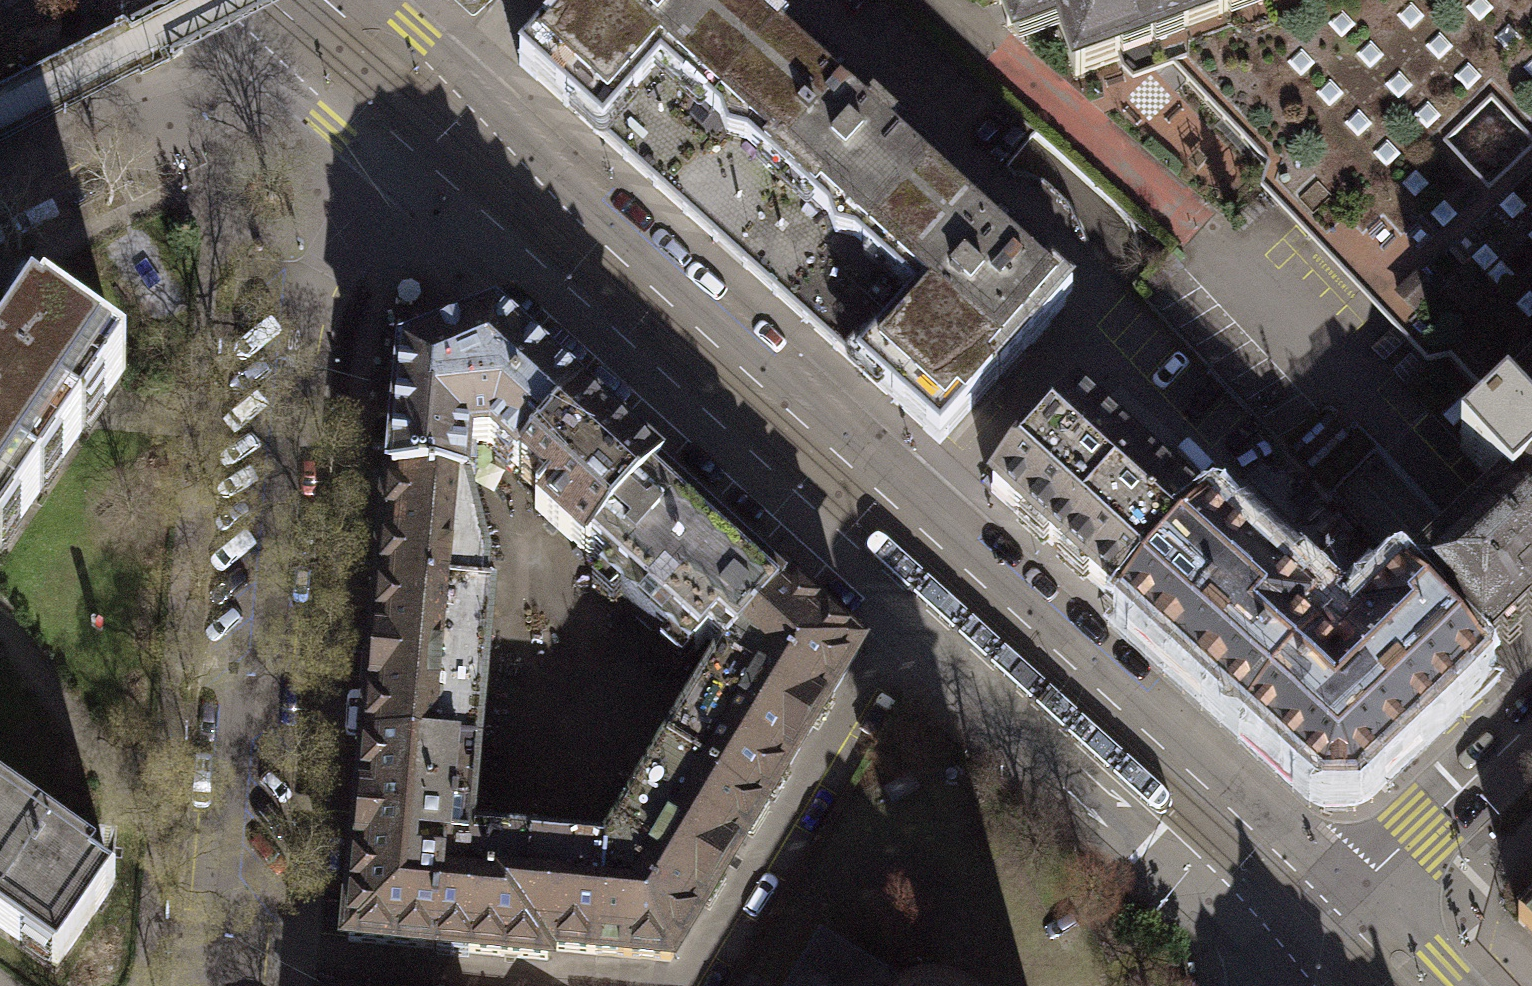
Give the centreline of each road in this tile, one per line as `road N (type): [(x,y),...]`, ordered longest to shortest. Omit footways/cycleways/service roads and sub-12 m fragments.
road 1 (unclassified): [(1315,934),(420,127)]
road 2 (residential): [(420,127),(325,260),(298,322),(265,621),(217,779),(199,985)]
road 3 (residential): [(319,42),(207,106),(108,135),(0,189)]
road 4 (tertiary): [(1531,727),(1315,934)]
road 5 (tertiary): [(1459,985),(1415,950),(1315,934)]
road 6 (unclassified): [(420,127),(319,42)]

